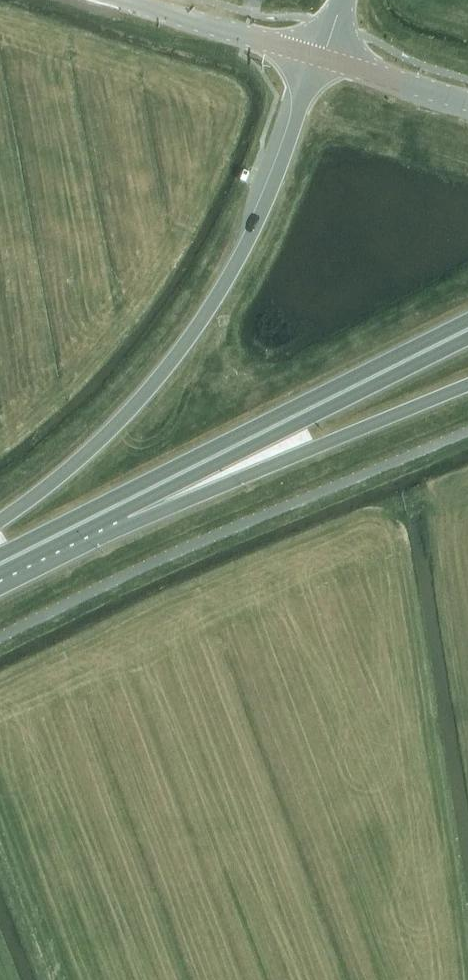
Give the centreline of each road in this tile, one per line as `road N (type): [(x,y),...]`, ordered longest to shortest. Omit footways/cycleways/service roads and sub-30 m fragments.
road 1 (trunk): [(320,59),(246,248),(179,353),(97,445),(0,522)]
road 2 (trunk): [(467,331),(67,532)]
road 3 (trunk): [(67,532),(134,524),(467,387)]
road 4 (tertiary): [(320,59),(118,0)]
road 5 (tertiary): [(467,102),(320,59)]

